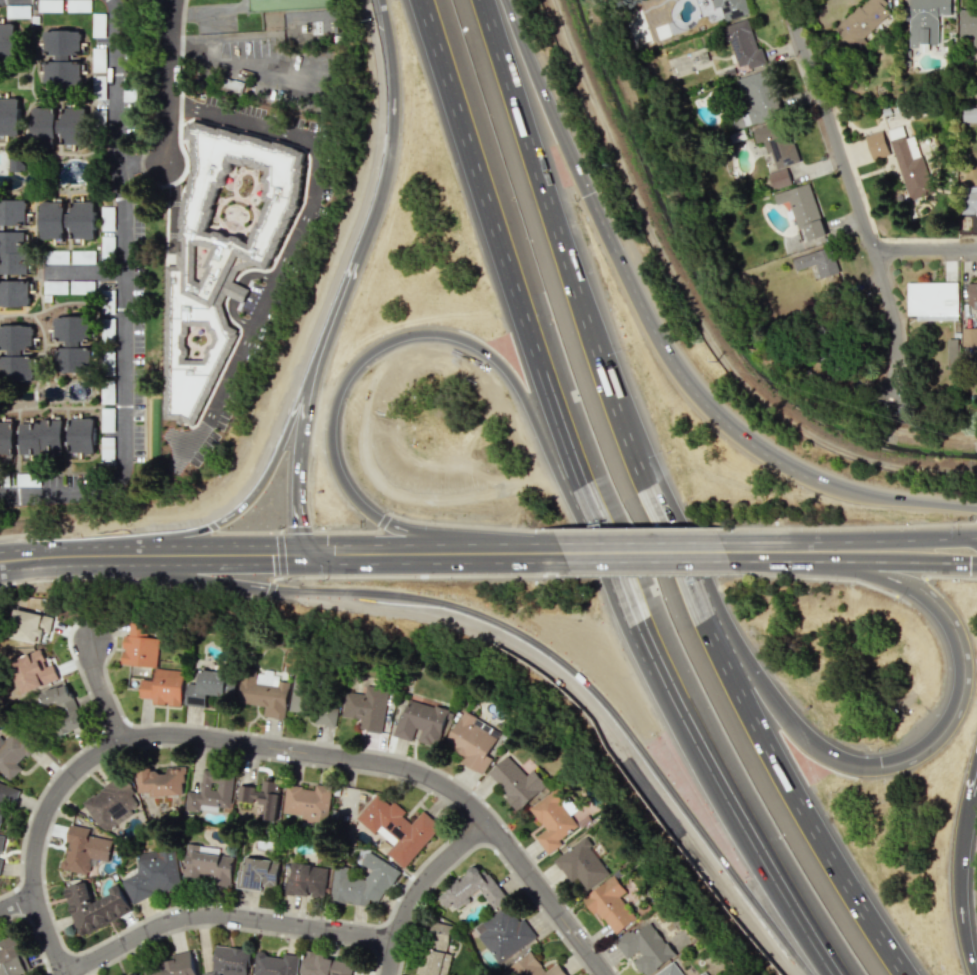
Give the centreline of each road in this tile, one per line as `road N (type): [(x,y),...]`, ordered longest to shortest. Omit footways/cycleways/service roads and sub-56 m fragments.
road 1 (motorway): [(906,974),(748,703),(622,418),(485,0)]
road 2 (motorway): [(513,551),(397,527),(366,509),(345,482),(334,449),(335,414),(348,381),(371,356),(402,340),(437,336),(471,345),(499,365),(633,641),(745,830)]
road 3 (residential): [(63,974),(36,895),(44,821),(87,764),(161,735),(372,762),(438,784),(490,825),(606,974)]
road 4 (motorway): [(141,554),(245,584),(443,614),(545,662),(624,742),(801,974)]
road 5 (motorway): [(879,770),(837,766),(806,749),(784,721),(669,494),(551,204)]
road 6 (motorway): [(583,483),(678,698),(832,974)]
road 7 (motorway): [(422,0),(583,483)]
road 8 (residential): [(790,0),(886,285),(898,403)]
road 9 (motorway): [(825,484),(741,429),(696,384),(587,193)]
road 10 (residential): [(68,974),(159,930),(204,919),(397,941)]
road 11 (motorway): [(316,363),(259,488),(236,511),(141,554)]
road 12 (motorway): [(921,588),(947,612),(968,680),(938,744),(879,770)]
road 13 (motorway): [(389,42),(390,151),(356,258)]
road 14 (secondary): [(513,551),(301,553)]
road 15 (motorway): [(587,193),(507,0)]
road 16 (motorway): [(316,363),(302,435),(301,553)]
road 17 (residential): [(389,974),(416,895),(490,825)]
road 18 (motorway): [(975,974),(962,911),(972,795)]
road 19 (secondary): [(735,549),(559,550)]
road 20 (motorway): [(757,548),(921,588)]
road 21 (residential): [(173,0),(167,163)]
road 22 (secondary): [(301,553),(141,554)]
road 23 (secondary): [(912,549),(757,548)]
road 24 (motorway): [(976,506),(825,484)]
road 25 (secondary): [(141,554),(5,559)]

